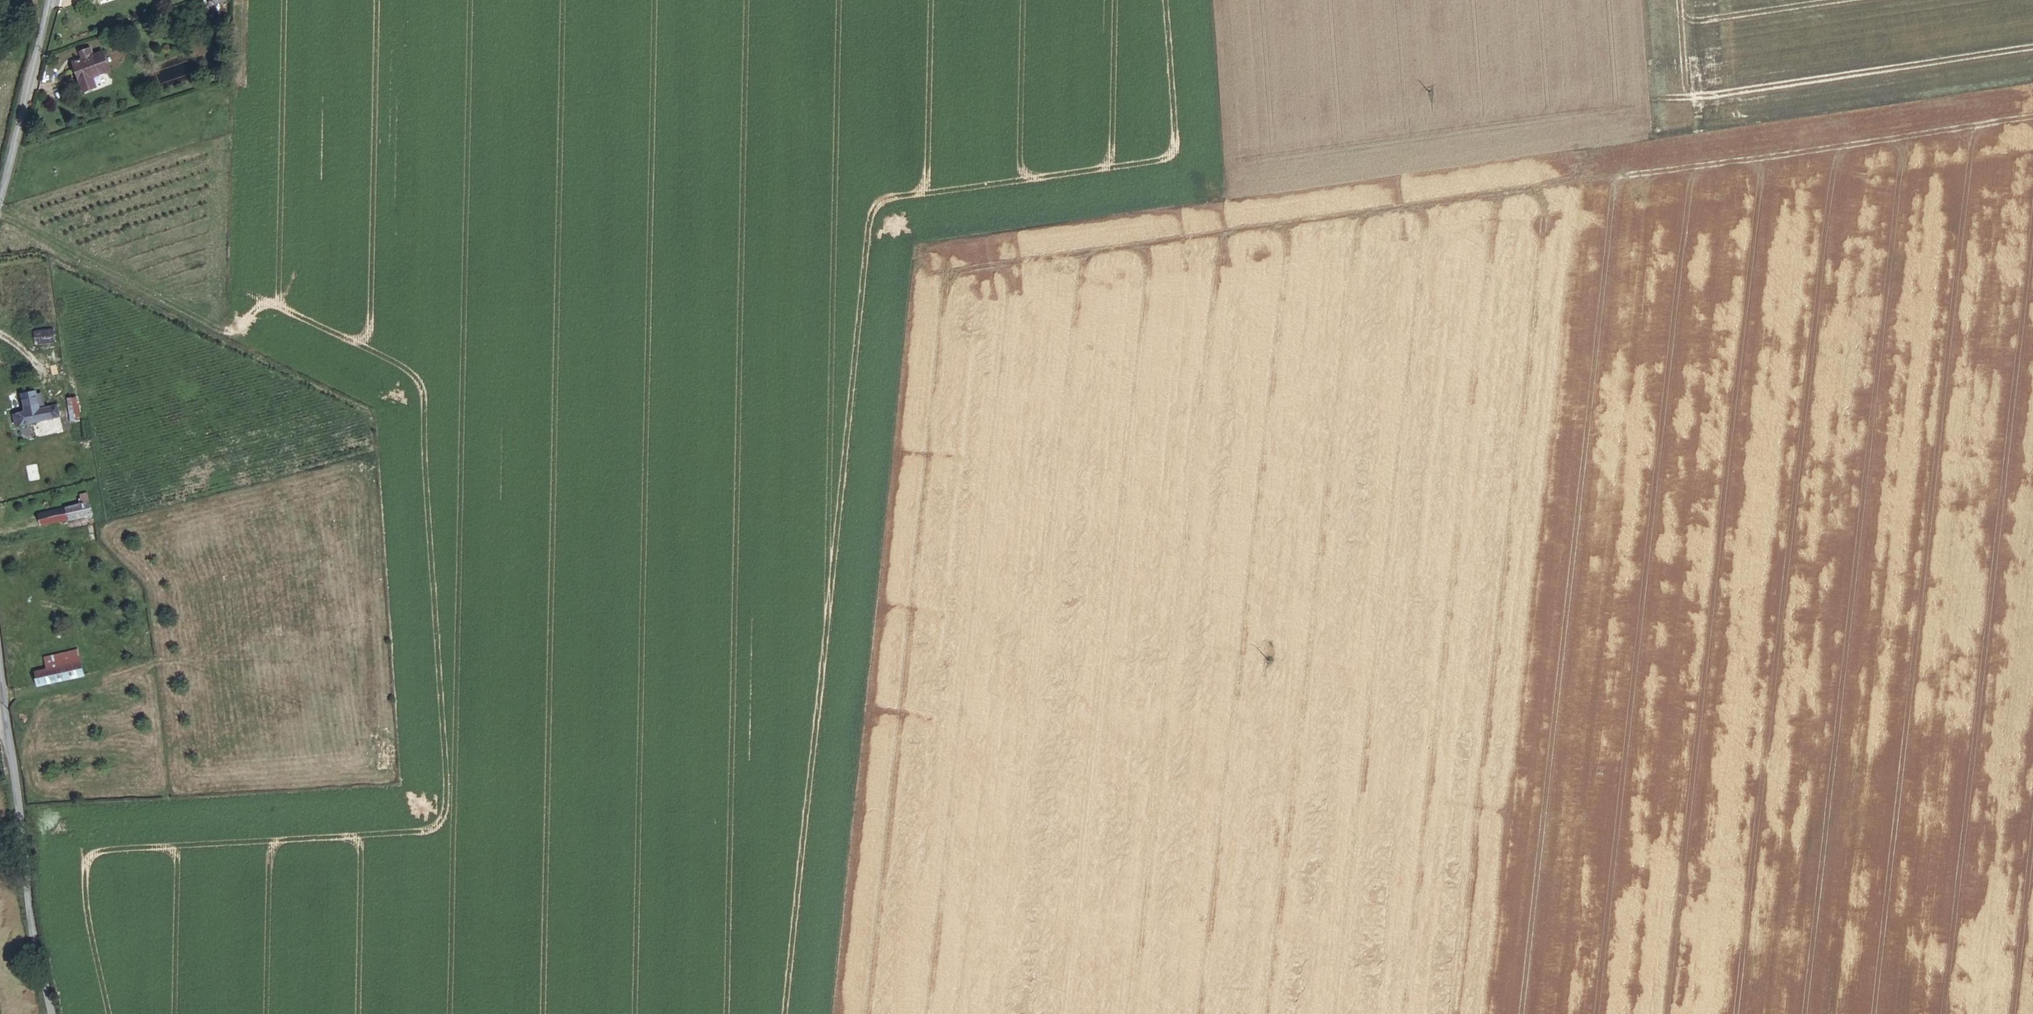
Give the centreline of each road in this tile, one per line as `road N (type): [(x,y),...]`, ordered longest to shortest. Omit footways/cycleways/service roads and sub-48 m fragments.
road 1 (unclassified): [(51,1013),(0,690)]
road 2 (unclassified): [(0,189),(50,0)]

